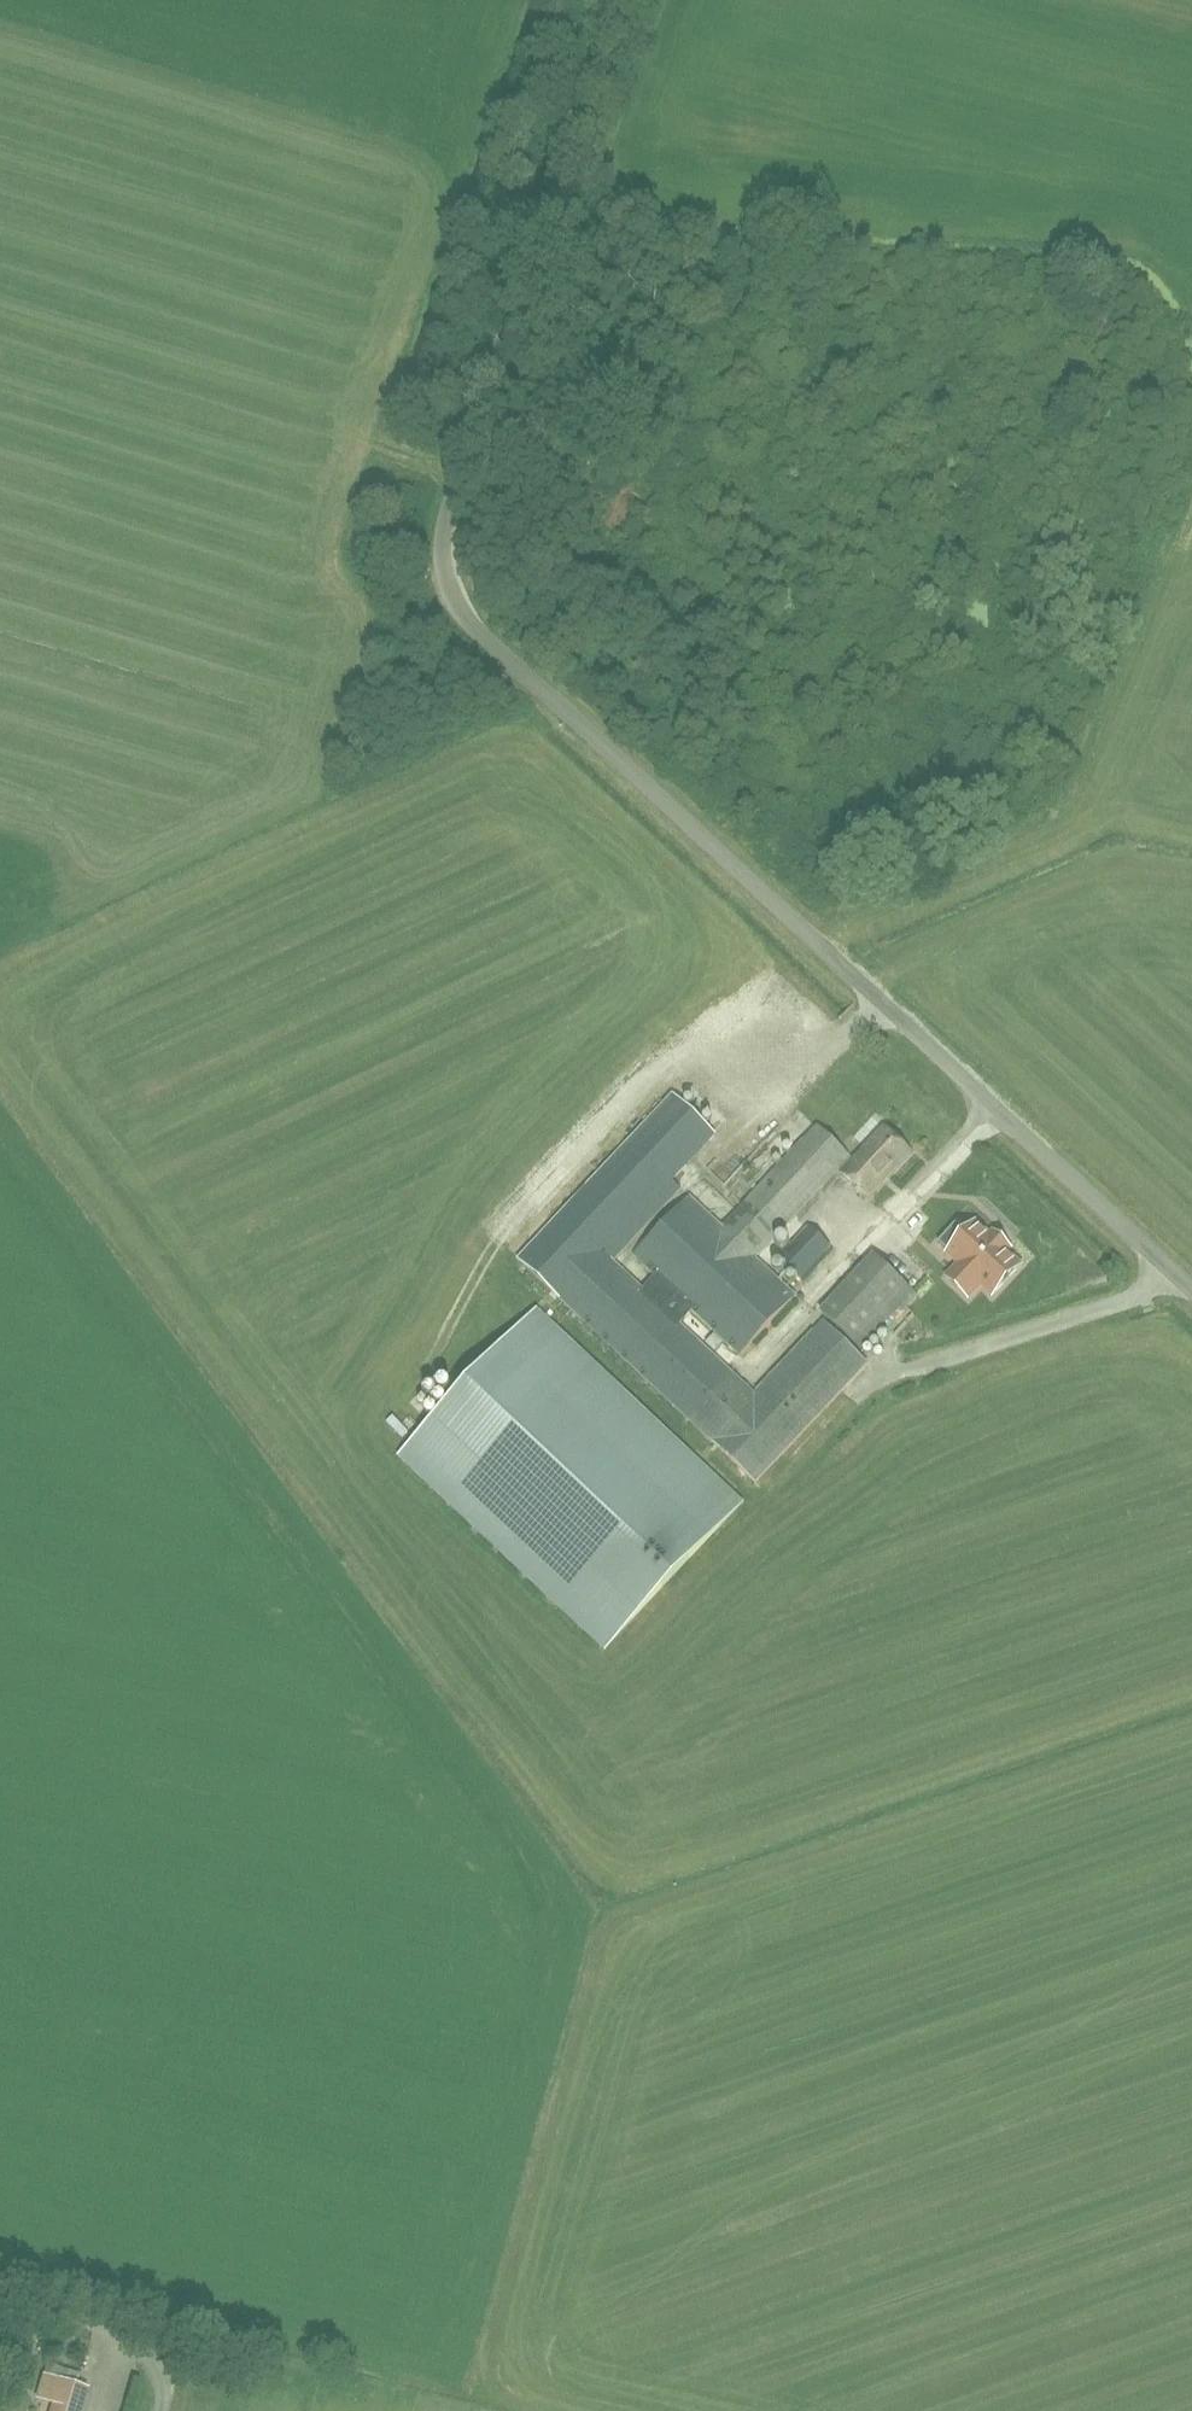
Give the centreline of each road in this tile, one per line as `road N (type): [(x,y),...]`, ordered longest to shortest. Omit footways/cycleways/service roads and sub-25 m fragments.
road 1 (unclassified): [(1191,1291),(480,635),(453,593),(445,549),(452,505),(621,0)]

